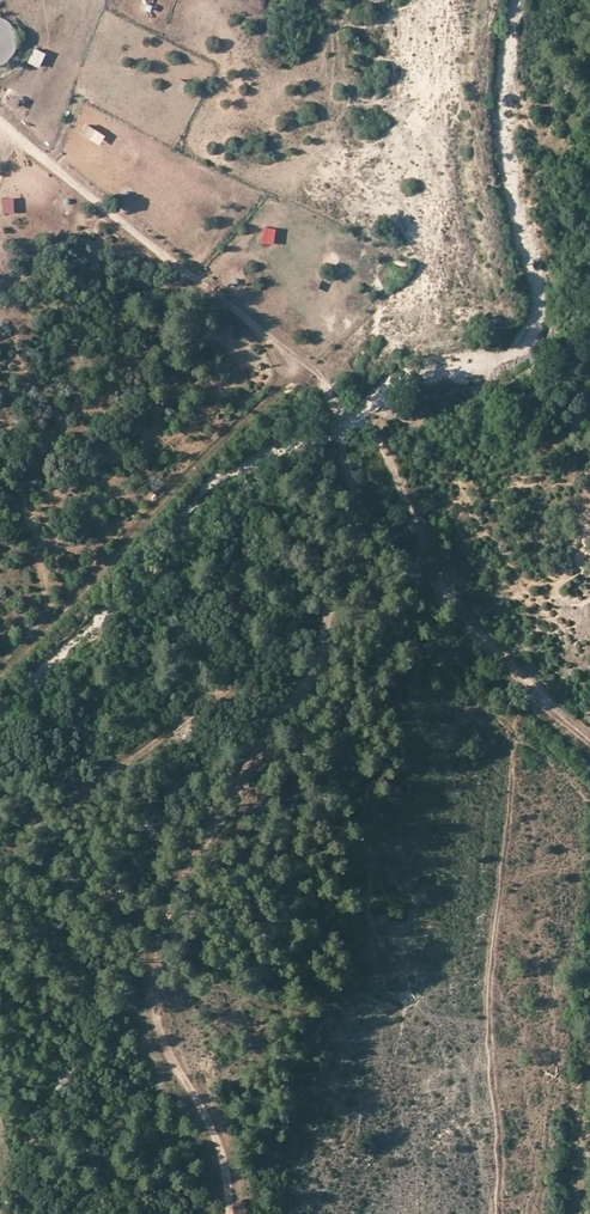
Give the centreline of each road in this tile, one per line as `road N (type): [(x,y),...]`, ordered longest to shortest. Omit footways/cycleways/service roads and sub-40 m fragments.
road 1 (track): [(231,1213),(218,1134),(166,1047),(151,997),(157,944),(320,650),(340,569)]
road 2 (track): [(0,846),(235,688),(340,569),(362,509),(352,437)]
road 3 (track): [(352,437),(379,455),(429,568),(470,628),(589,744)]

